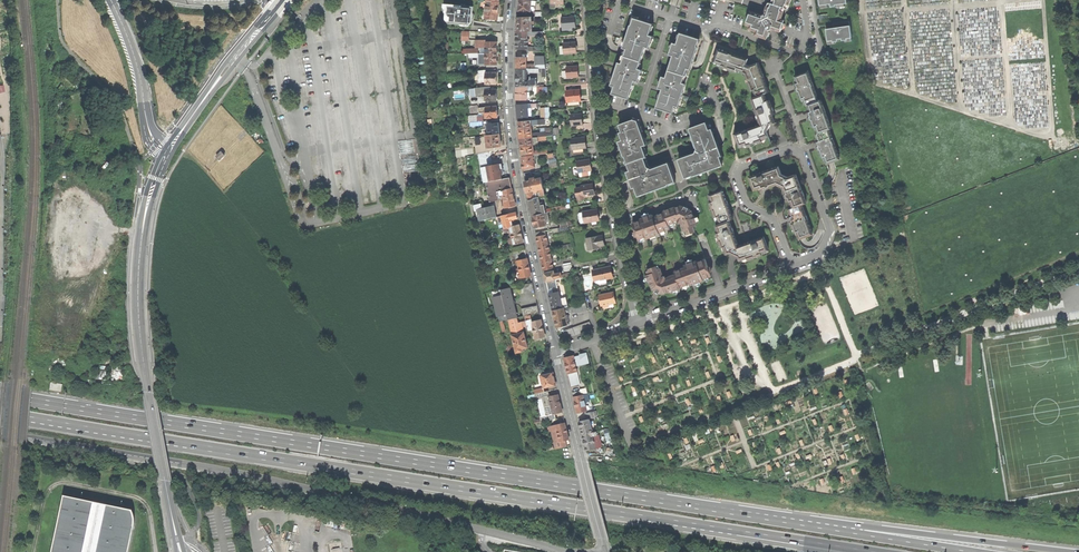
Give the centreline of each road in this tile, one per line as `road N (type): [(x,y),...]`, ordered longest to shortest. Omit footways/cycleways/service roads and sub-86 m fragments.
road 1 (trunk): [(843,531),(0,394)]
road 2 (trunk): [(44,419),(725,528)]
road 3 (unclassified): [(483,531),(240,474),(0,433)]
road 4 (tertiary): [(168,152),(145,213),(138,310),(180,551)]
road 5 (residential): [(555,352),(516,161),(514,0)]
road 6 (residential): [(588,0),(599,130),(638,324)]
road 7 (residential): [(793,266),(817,256),(829,230),(794,151),(737,175),(748,203),(776,224)]
road 8 (trunk): [(1076,551),(843,531)]
road 9 (residential): [(606,551),(555,352)]
road 10 (tertiary): [(283,0),(168,152)]
road 11 (residential): [(793,266),(638,324)]
road 12 (tertiary): [(111,0),(137,66),(148,128),(168,152)]
road 13 (trunk): [(725,528),(882,551)]
road 14 (trunk): [(974,551),(843,531)]

